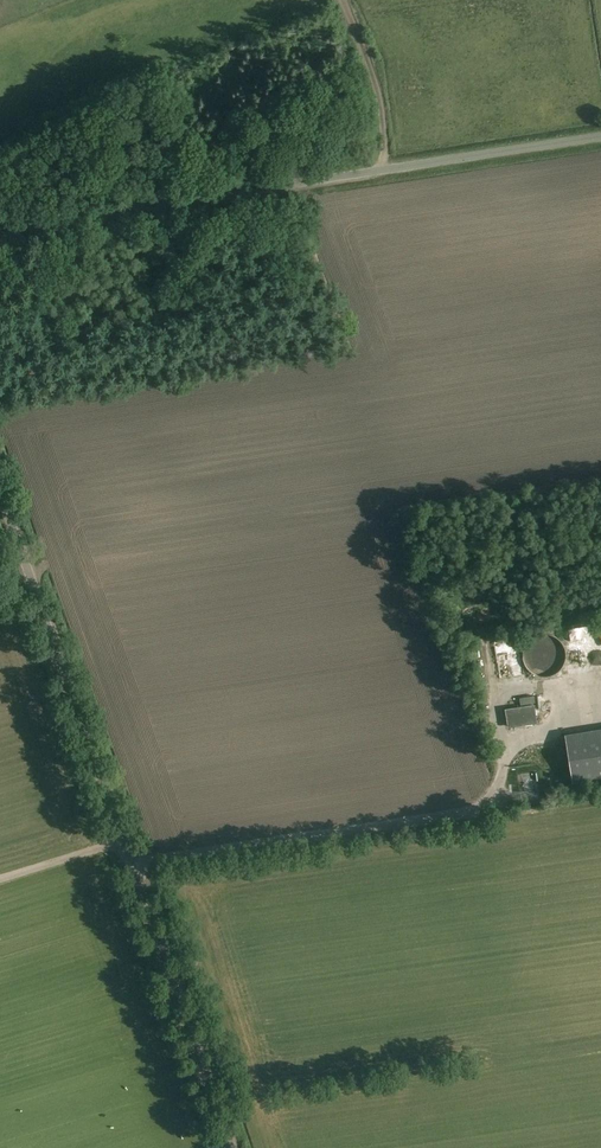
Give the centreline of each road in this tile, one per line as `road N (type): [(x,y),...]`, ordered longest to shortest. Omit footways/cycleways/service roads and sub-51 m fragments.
road 1 (unclassified): [(232,1147),(0,491)]
road 2 (unclassified): [(0,228),(600,137)]
road 3 (track): [(0,878),(124,839)]

